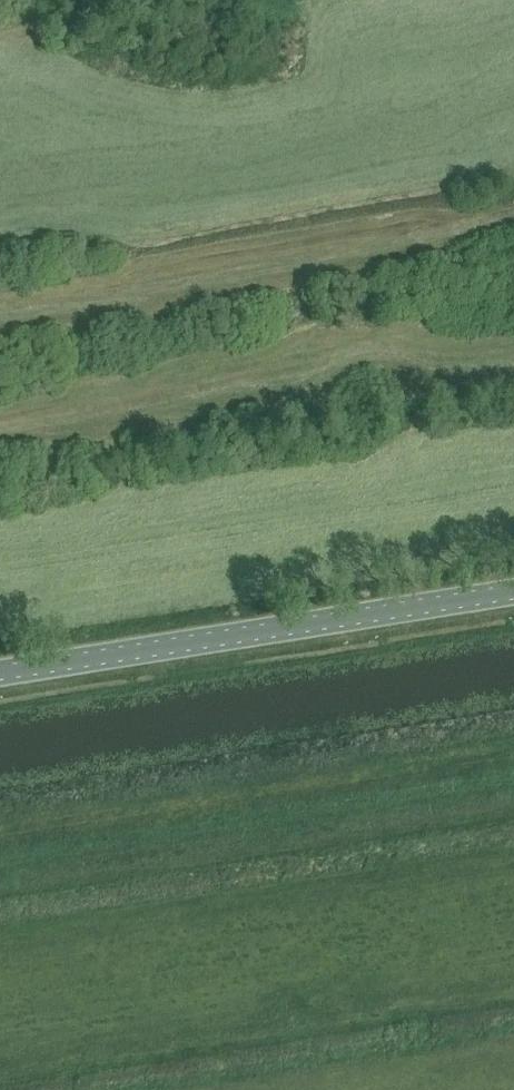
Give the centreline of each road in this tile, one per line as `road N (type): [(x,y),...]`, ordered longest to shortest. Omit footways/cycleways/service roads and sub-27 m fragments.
road 1 (tertiary): [(0,671),(513,591)]

